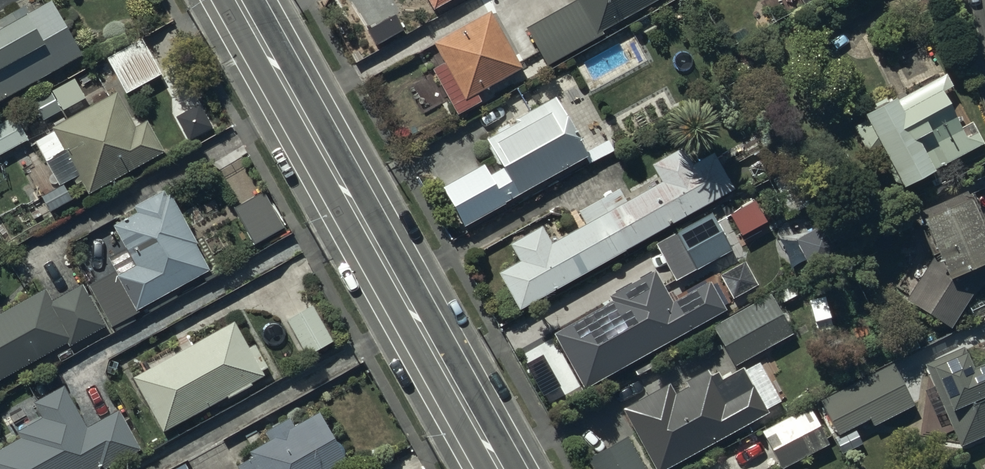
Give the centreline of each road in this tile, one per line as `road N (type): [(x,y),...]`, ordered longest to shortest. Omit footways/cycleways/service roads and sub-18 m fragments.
road 1 (secondary): [(237,0),(500,468)]

